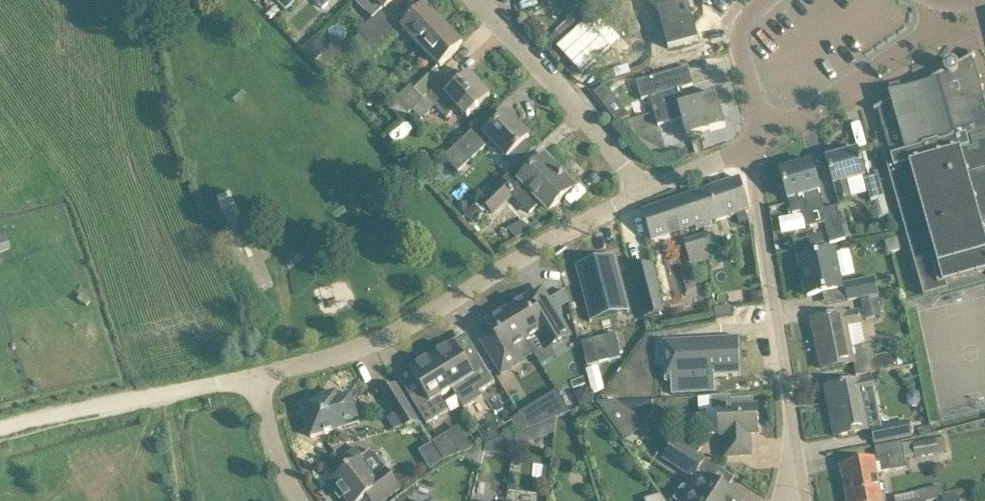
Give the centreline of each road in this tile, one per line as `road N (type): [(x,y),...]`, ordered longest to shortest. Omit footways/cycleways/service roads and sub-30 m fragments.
road 1 (residential): [(640,197),(374,341),(256,375)]
road 2 (residential): [(799,478),(754,180),(756,146)]
road 3 (residential): [(640,197),(625,166),(473,0)]
road 4 (residential): [(935,1),(918,38),(756,146)]
road 5 (unclassified): [(0,429),(216,384)]
road 6 (residential): [(766,0),(739,36),(741,66),(759,108),(756,146)]
road 7 (residential): [(306,500),(256,375)]
road 8 (residential): [(756,146),(640,197)]

